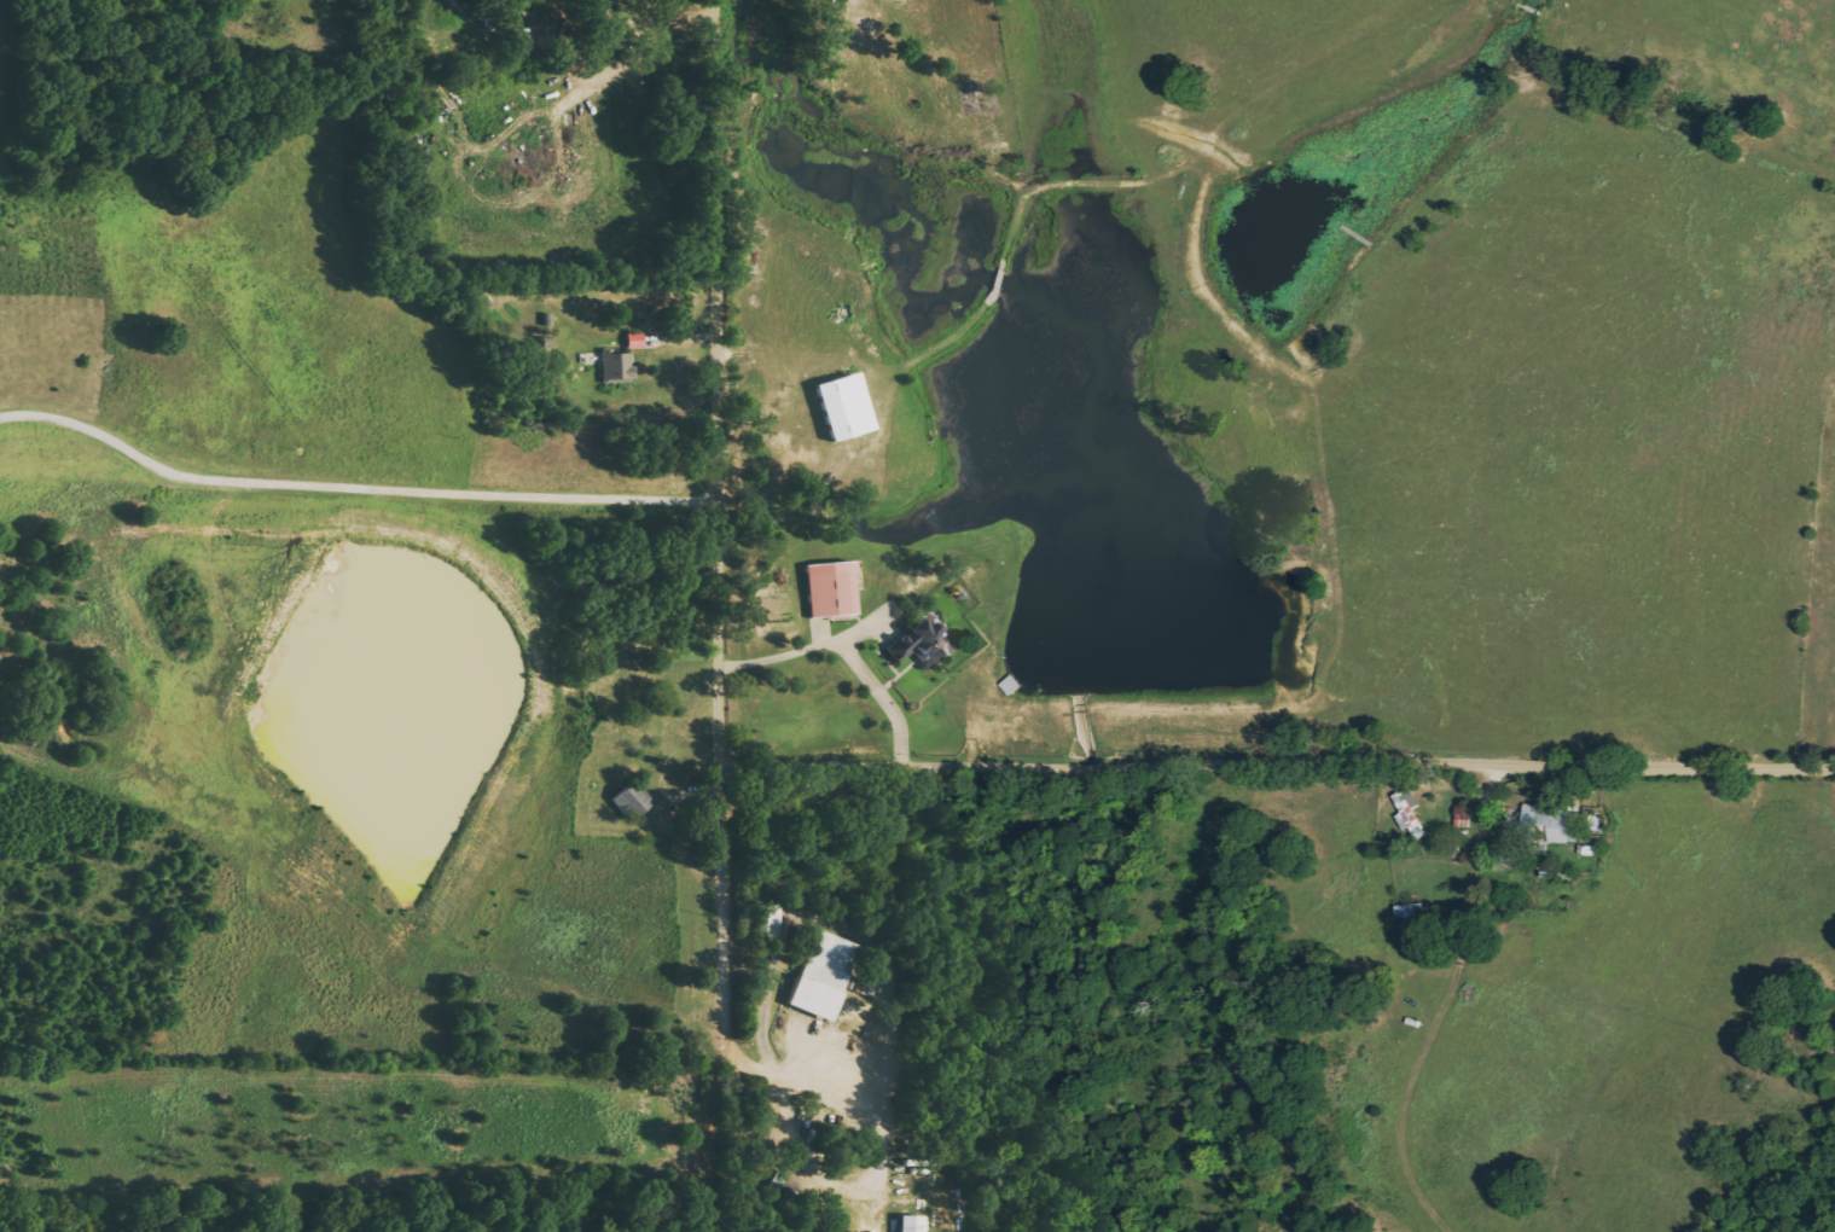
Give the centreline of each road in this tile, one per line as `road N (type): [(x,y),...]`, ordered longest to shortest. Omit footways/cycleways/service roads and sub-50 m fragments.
road 1 (residential): [(1834,768),(721,773)]
road 2 (residential): [(721,773),(727,0)]

